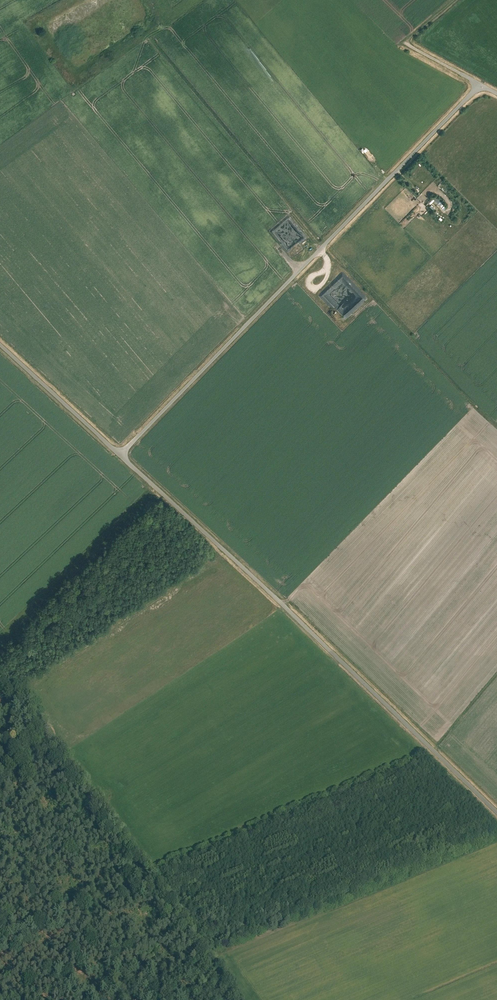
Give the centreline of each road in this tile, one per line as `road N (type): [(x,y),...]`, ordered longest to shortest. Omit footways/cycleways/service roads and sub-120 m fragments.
road 1 (unclassified): [(496,813),(120,455)]
road 2 (unclassified): [(480,84),(120,455)]
road 3 (track): [(243,999),(58,741)]
road 4 (unclassified): [(120,455),(0,345)]
road 5 (track): [(0,765),(58,741),(0,660)]

